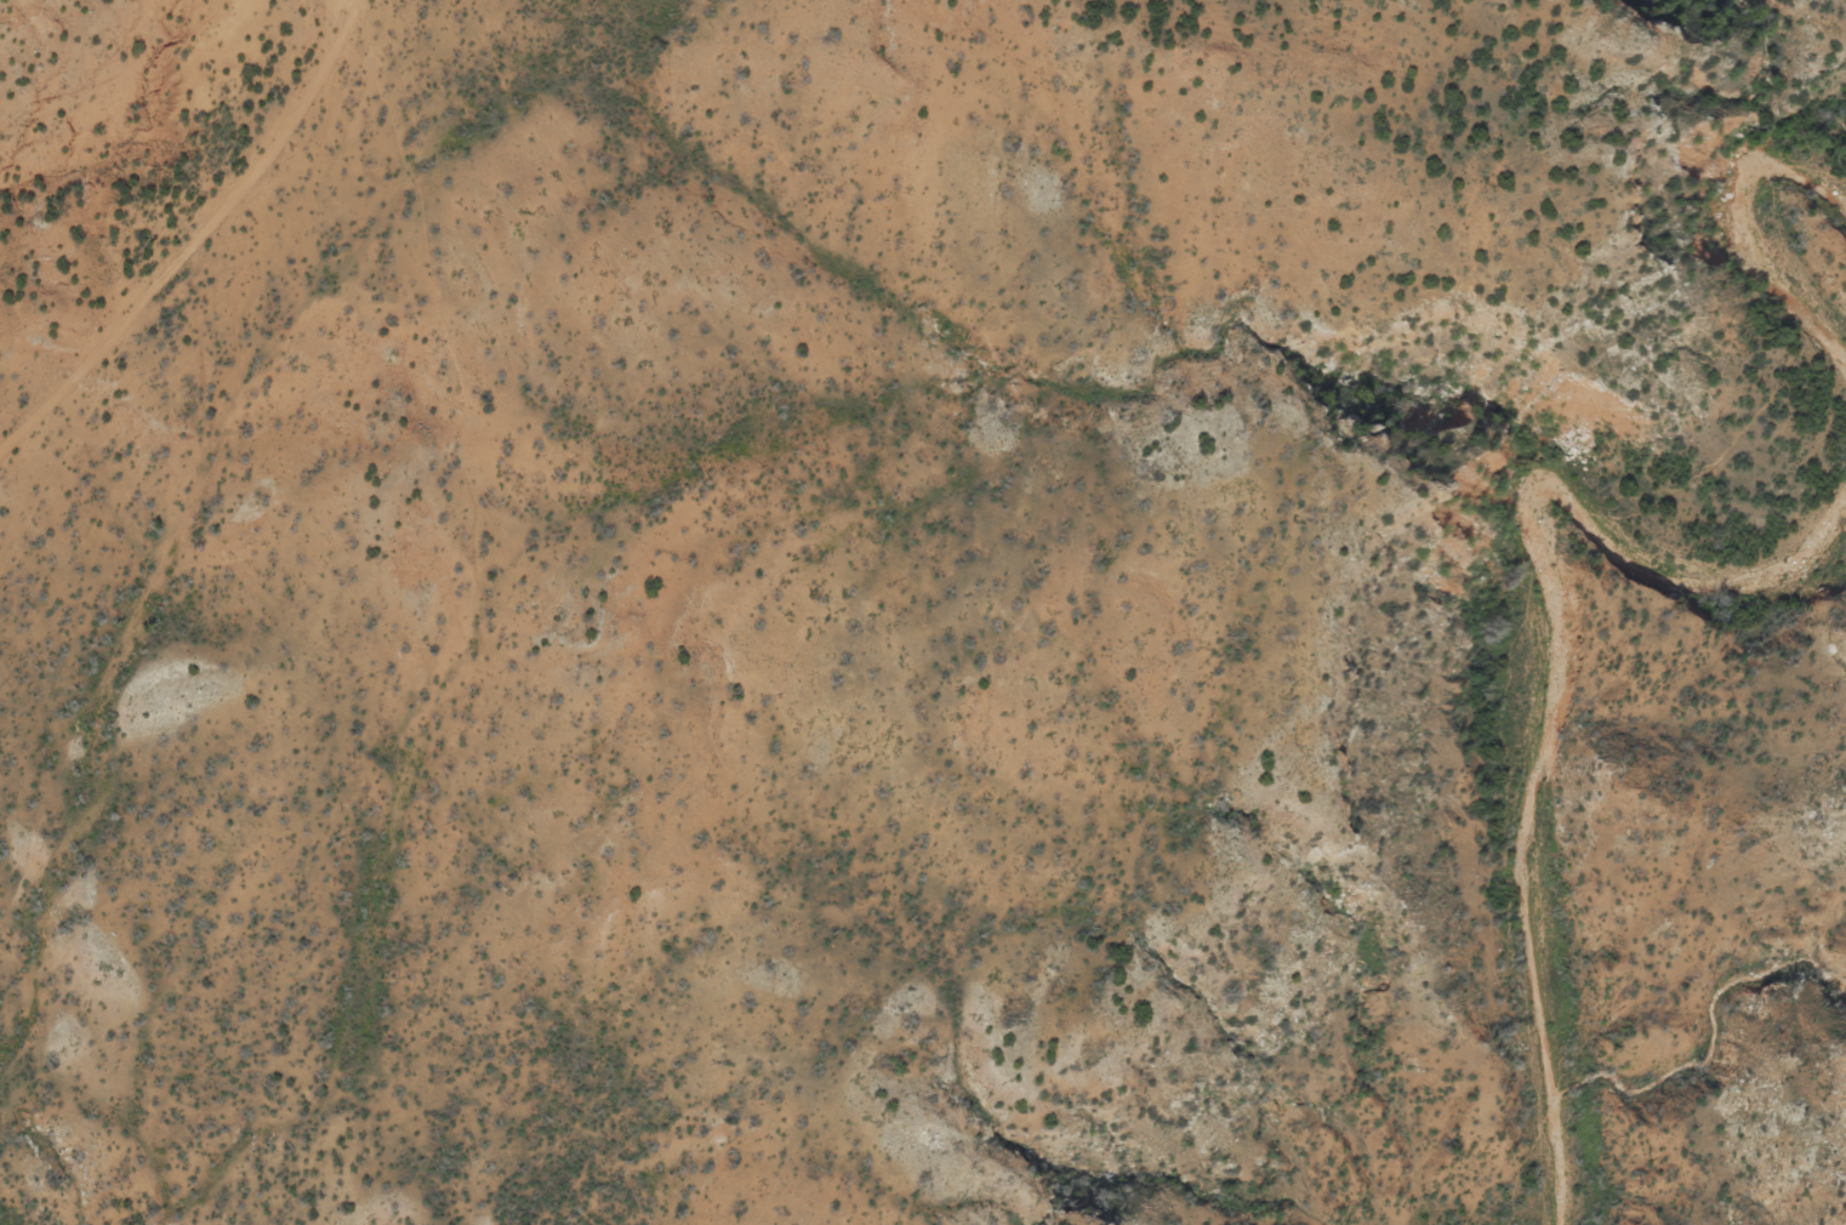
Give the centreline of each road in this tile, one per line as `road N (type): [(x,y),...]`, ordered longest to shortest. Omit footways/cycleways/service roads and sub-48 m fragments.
road 1 (residential): [(0,653),(80,570),(200,500),(283,416),(321,340),(354,61),(375,0)]

